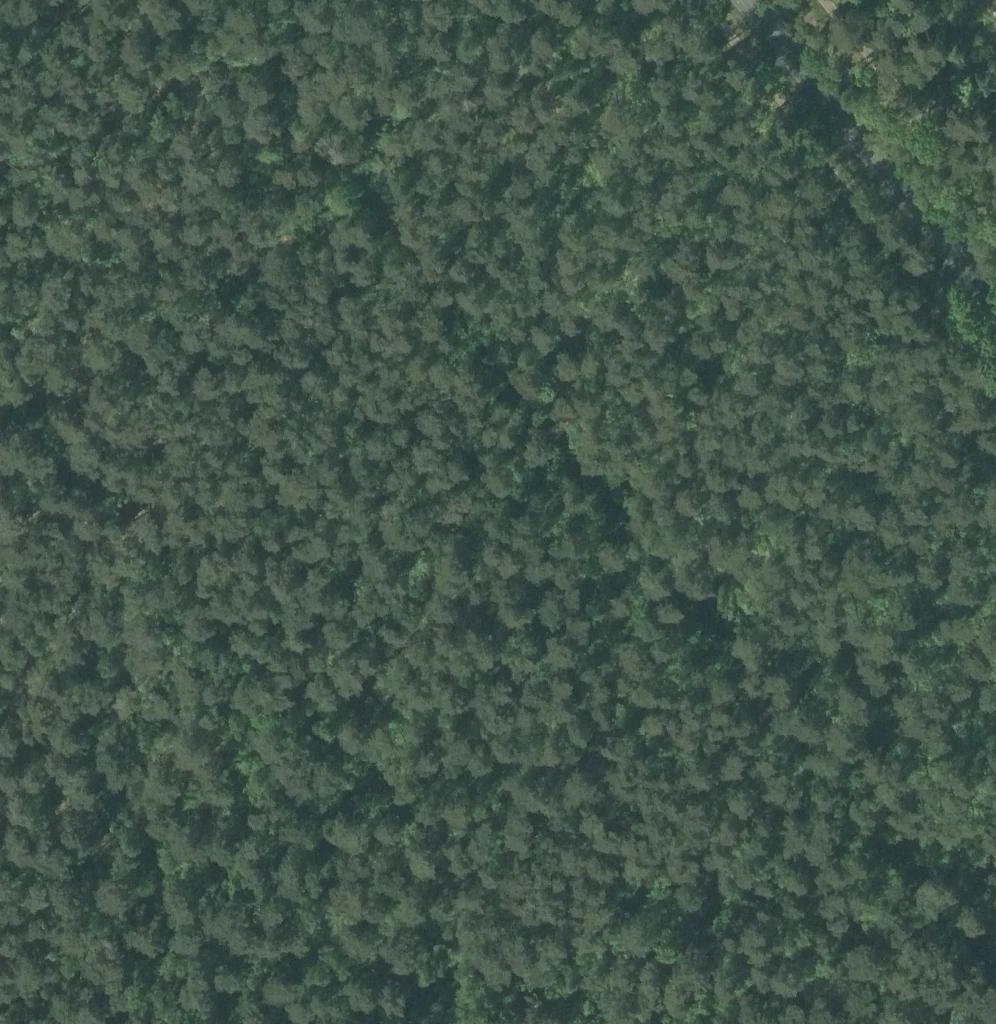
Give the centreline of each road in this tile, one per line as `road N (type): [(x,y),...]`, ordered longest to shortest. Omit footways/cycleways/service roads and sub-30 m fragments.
road 1 (primary): [(995,316),(740,0)]

